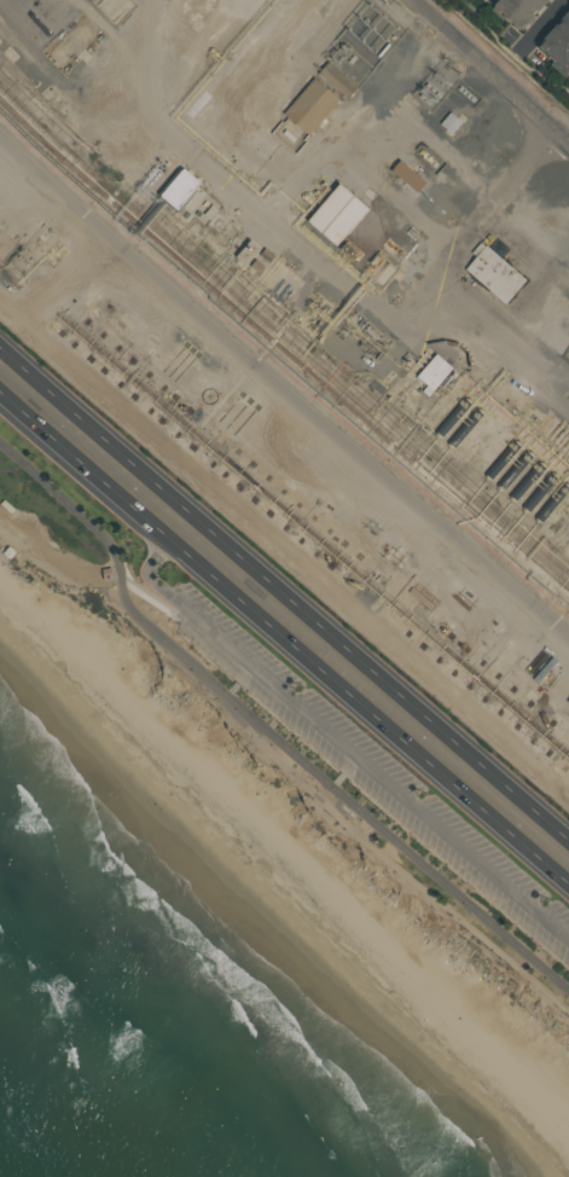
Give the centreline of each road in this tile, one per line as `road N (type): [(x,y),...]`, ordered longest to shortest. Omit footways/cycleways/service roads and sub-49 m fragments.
road 1 (trunk): [(568,832),(0,340)]
road 2 (trunk): [(0,390),(568,882)]

